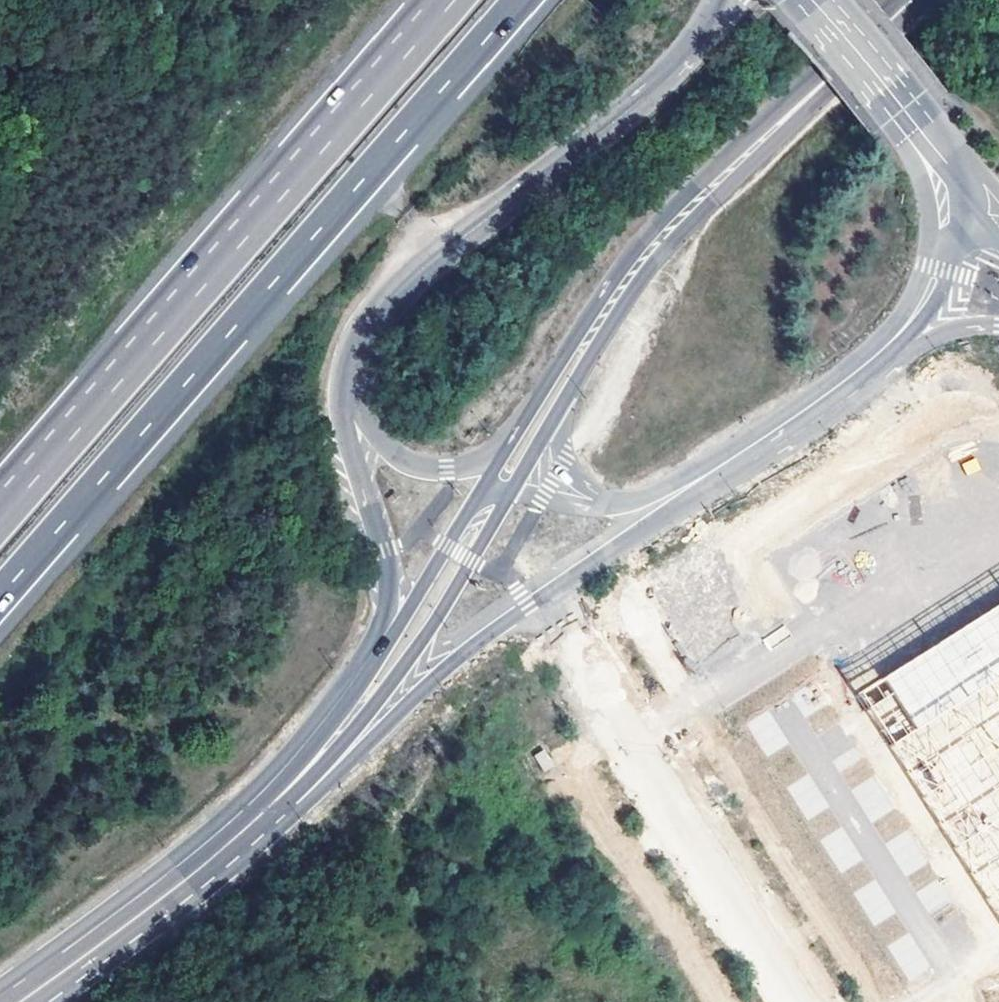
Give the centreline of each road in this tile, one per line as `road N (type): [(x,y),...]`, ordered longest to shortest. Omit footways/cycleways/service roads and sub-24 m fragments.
road 1 (motorway): [(0,597),(523,0)]
road 2 (motorway): [(438,0),(0,499)]
road 3 (unclassified): [(724,0),(676,68),(398,291),(358,347),(350,393)]
road 4 (unclassified): [(542,596),(802,1001)]
road 5 (tertiary): [(914,0),(642,260)]
road 6 (tertiary): [(297,795),(445,607),(512,490)]
road 7 (unclassified): [(297,795),(363,750),(542,596)]
road 8 (tertiary): [(260,817),(119,932),(16,1001)]
road 9 (unclassified): [(350,393),(348,444),(388,588),(366,681)]
road 10 (residential): [(994,220),(810,0)]
road 11 (tertiary): [(642,260),(579,331),(500,452)]
road 12 (unclassified): [(722,472),(909,338)]
road 13 (tertiary): [(481,491),(366,681)]
road 14 (unclassified): [(542,596),(722,472)]
road 15 (tertiary): [(544,435),(642,260)]
road 16 (unclassified): [(500,452),(446,470),(414,466),(368,426),(350,393)]
road 17 (tertiary): [(366,681),(260,817)]
road 18 (unclassified): [(909,338),(942,270),(994,220)]
road 19 (unclassified): [(722,472),(659,493),(596,501)]

